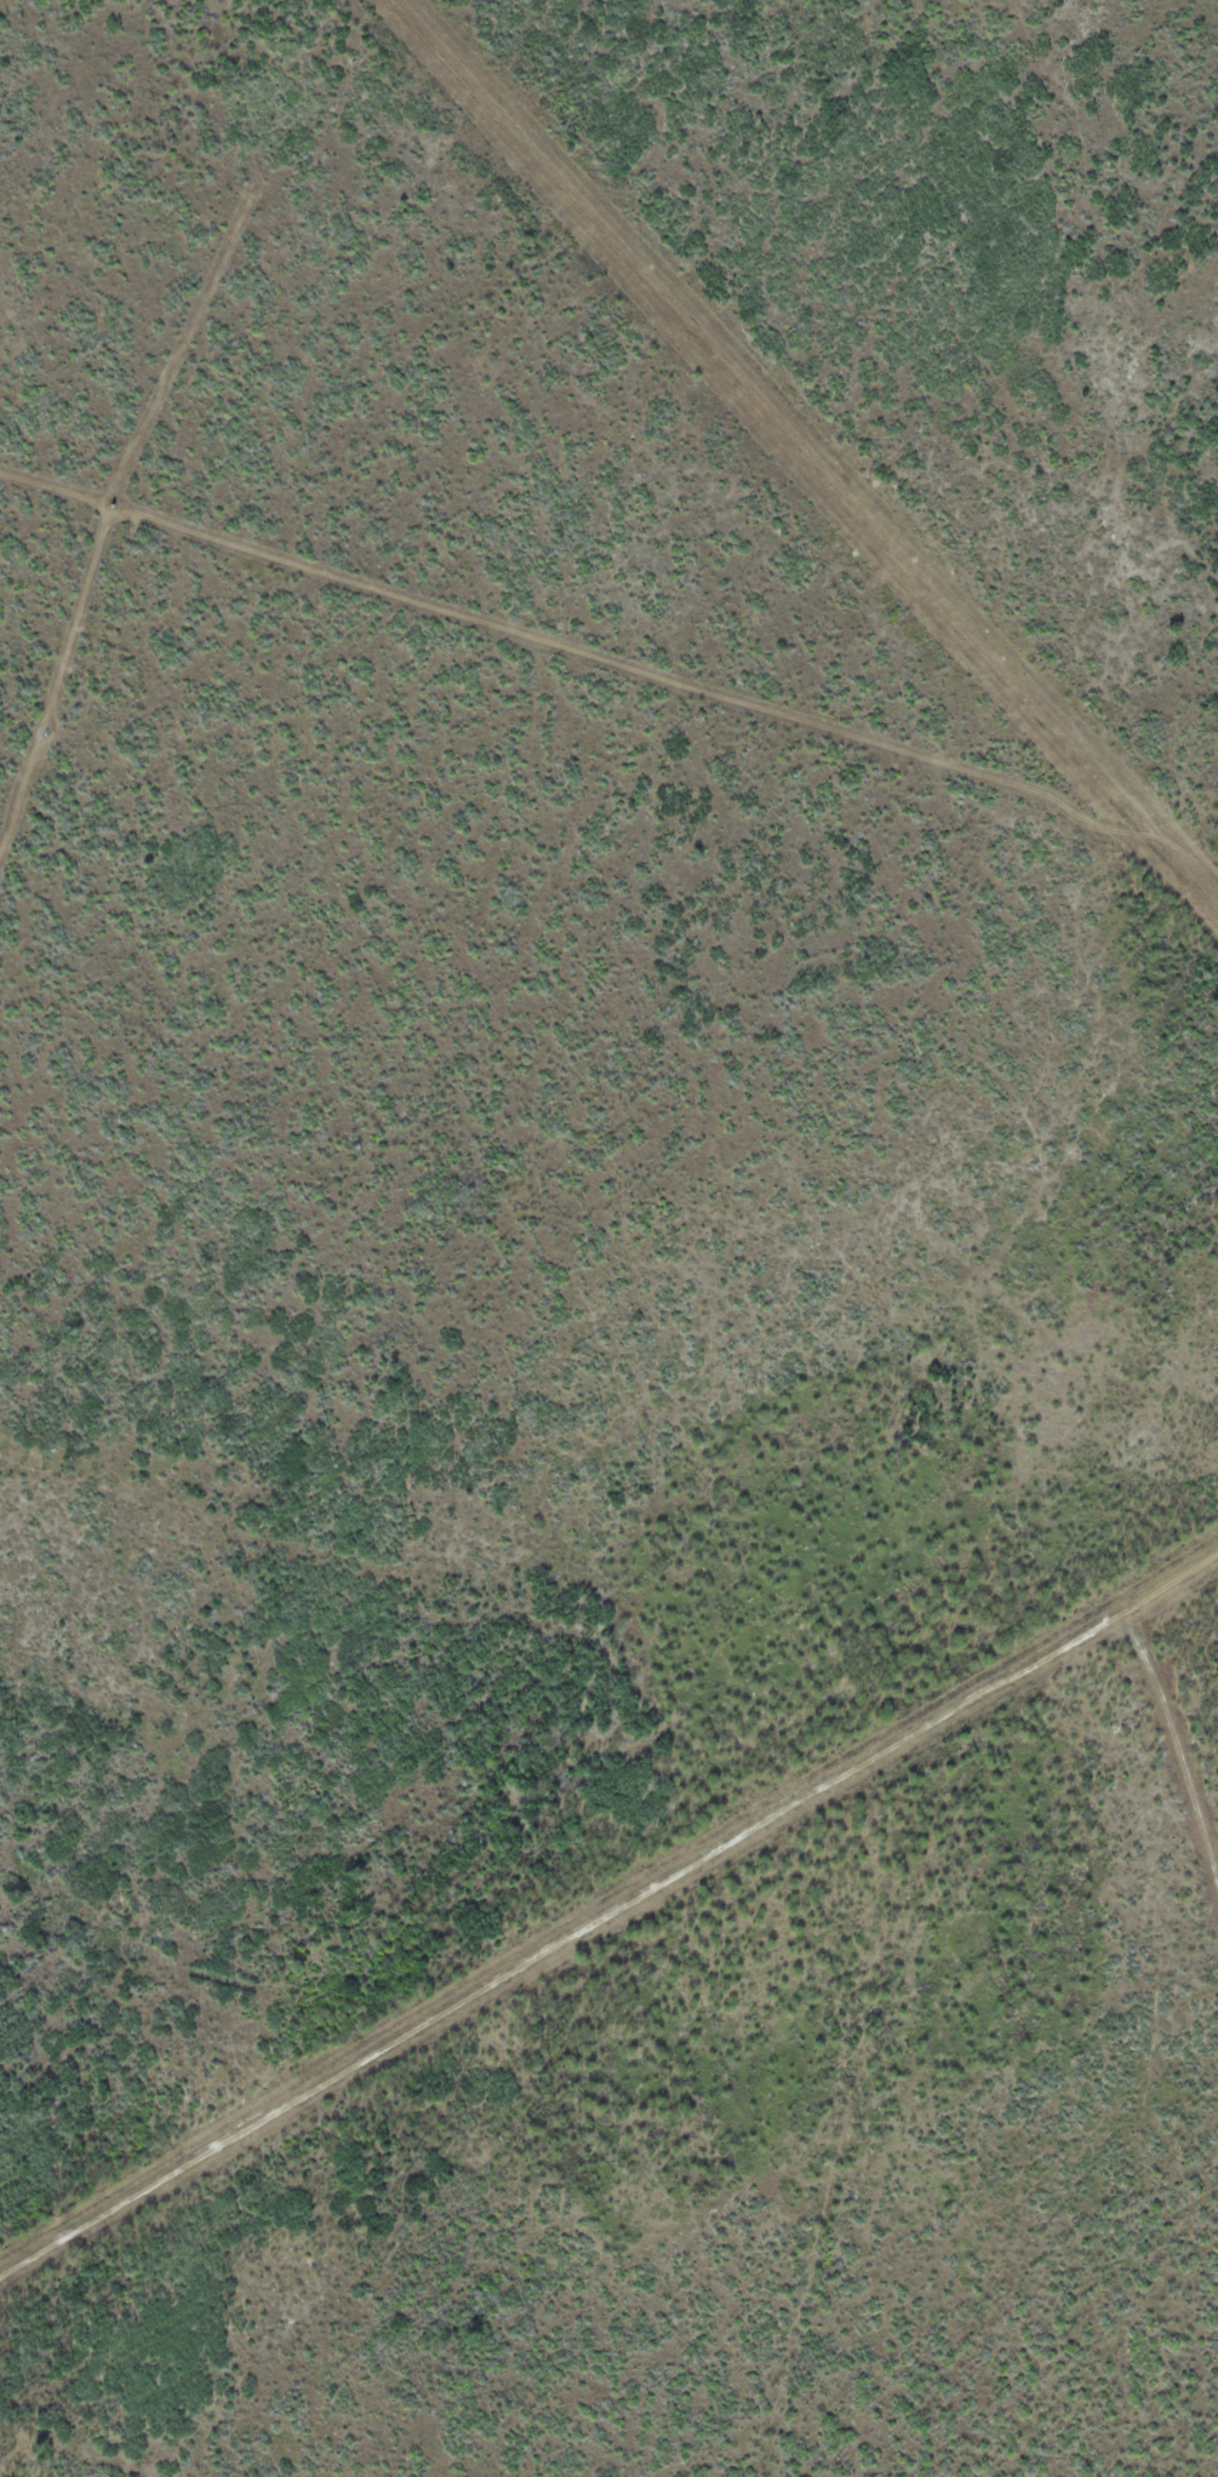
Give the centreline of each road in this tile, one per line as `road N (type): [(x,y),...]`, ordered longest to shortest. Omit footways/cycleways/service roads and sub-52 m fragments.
road 1 (track): [(0,2285),(1217,1554)]

